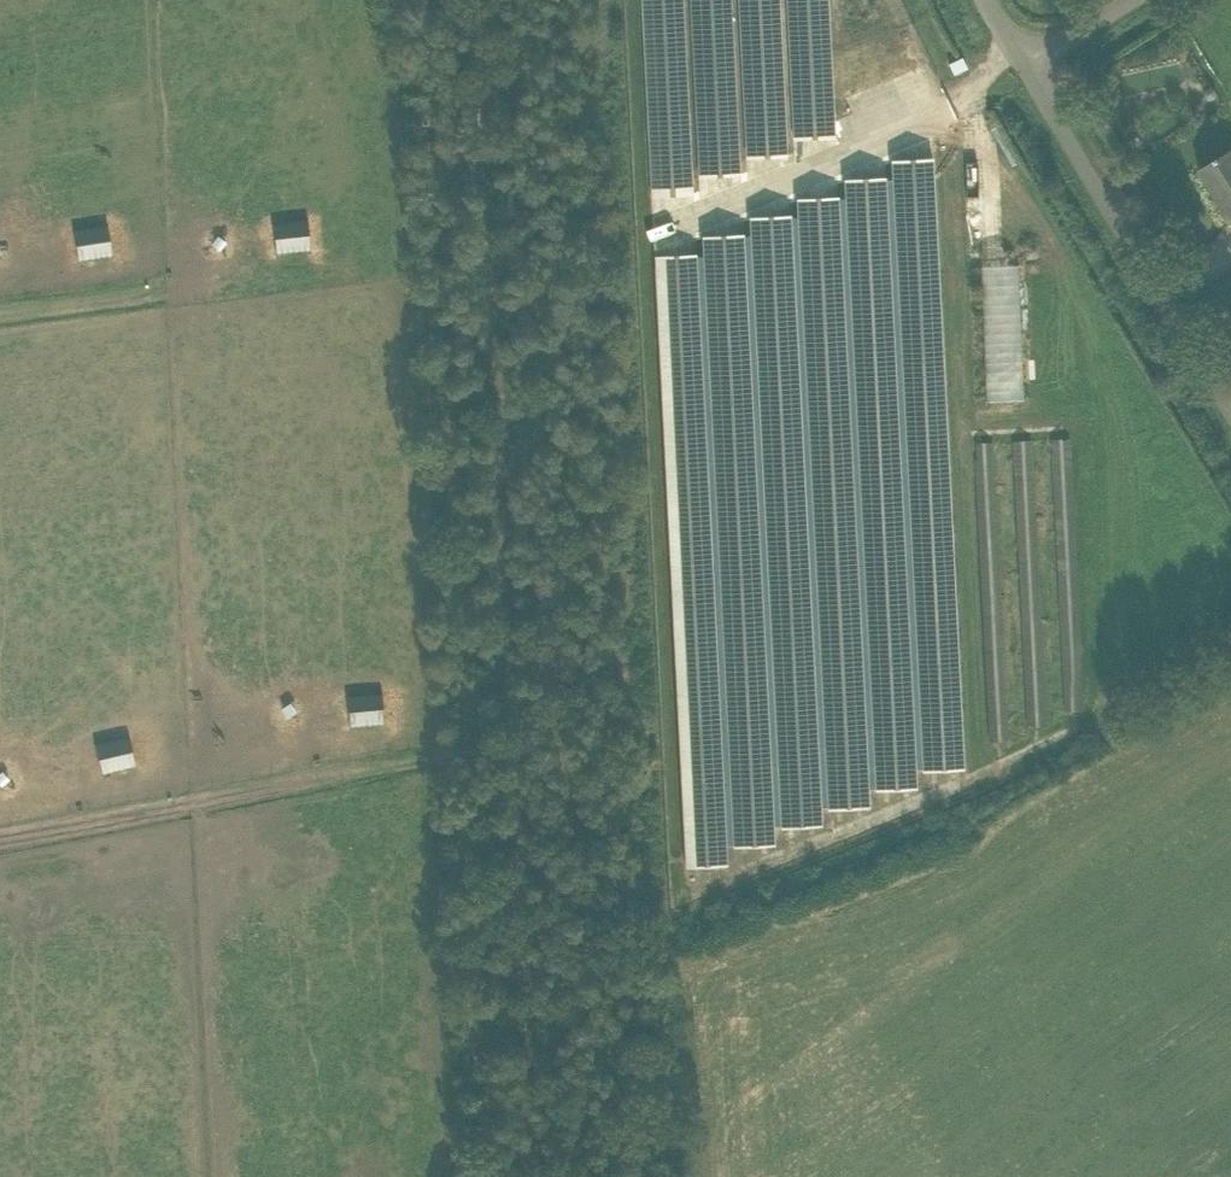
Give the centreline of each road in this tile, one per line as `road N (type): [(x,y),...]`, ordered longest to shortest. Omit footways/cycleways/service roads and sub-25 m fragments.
road 1 (unclassified): [(1230,417),(1024,69)]
road 2 (unclassified): [(1024,69),(1138,0)]

